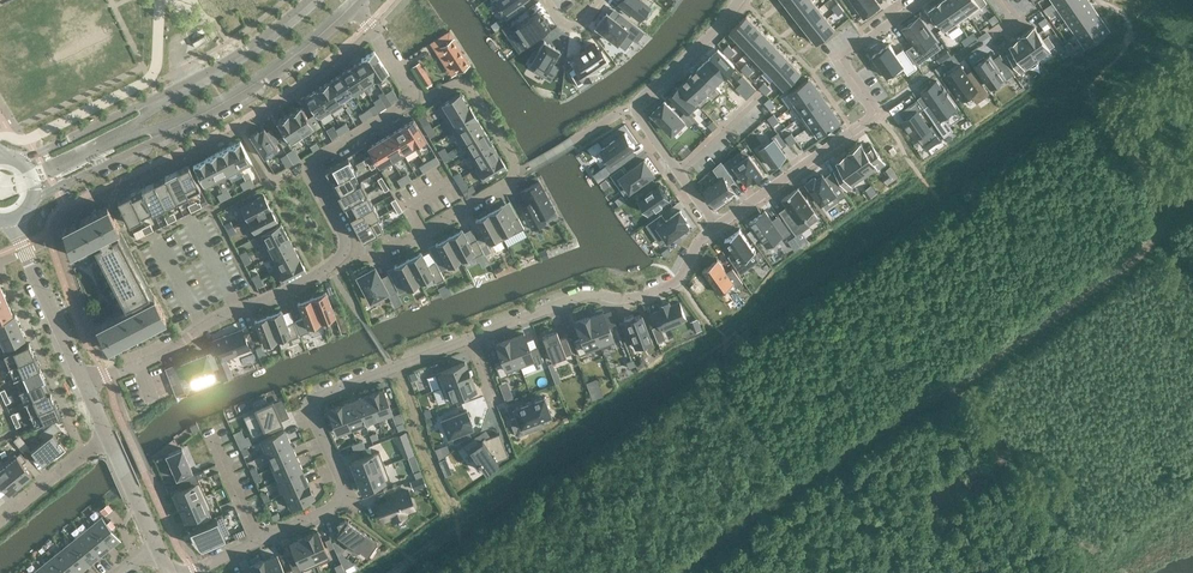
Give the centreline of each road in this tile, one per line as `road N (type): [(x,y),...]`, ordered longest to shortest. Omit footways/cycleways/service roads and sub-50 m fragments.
road 1 (track): [(1192,197),(1146,250),(797,482),(687,572)]
road 2 (residential): [(341,389),(588,293),(624,300),(647,294),(679,280),(716,226)]
road 3 (tertiary): [(32,198),(232,98),(353,5)]
road 4 (residential): [(716,226),(878,114),(840,59),(923,0)]
road 5 (residential): [(345,247),(409,238),(513,173),(469,87),(457,83),(410,97)]
road 6 (tertiary): [(313,0),(216,71),(22,162)]
road 7 (residential): [(193,571),(343,504),(348,496),(310,401),(341,389)]
road 8 (residential): [(85,385),(314,277),(345,247)]
road 9 (residential): [(716,226),(637,106),(740,0)]
road 10 (residential): [(345,247),(311,167),(410,97)]
road 11 (residential): [(85,385),(11,219)]
road 12 (track): [(1173,212),(1096,97)]
road 13 (residential): [(0,520),(106,436)]
road 14 (track): [(797,482),(724,375)]
road 15 (residential): [(157,546),(106,436)]

